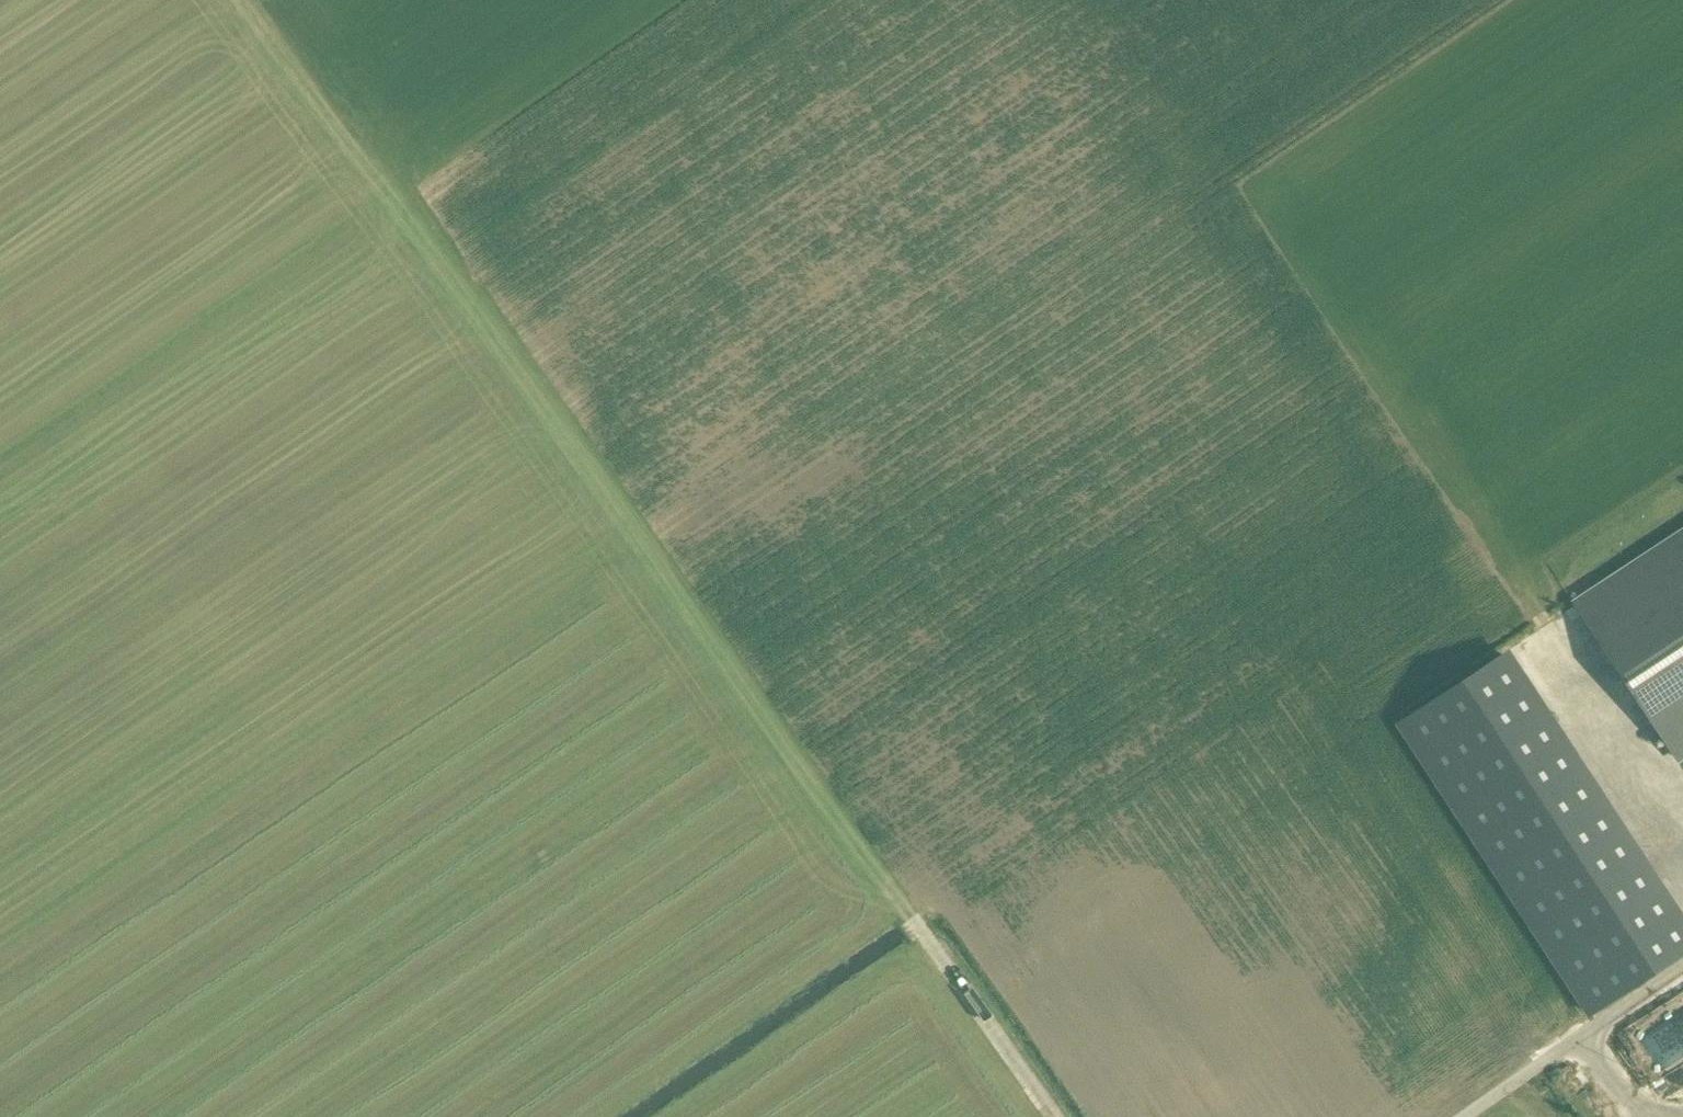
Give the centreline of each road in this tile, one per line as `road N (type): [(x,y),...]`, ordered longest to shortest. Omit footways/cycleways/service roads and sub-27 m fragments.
road 1 (track): [(1062,1116),(913,919),(401,148)]
road 2 (track): [(1462,1116),(1682,970)]

